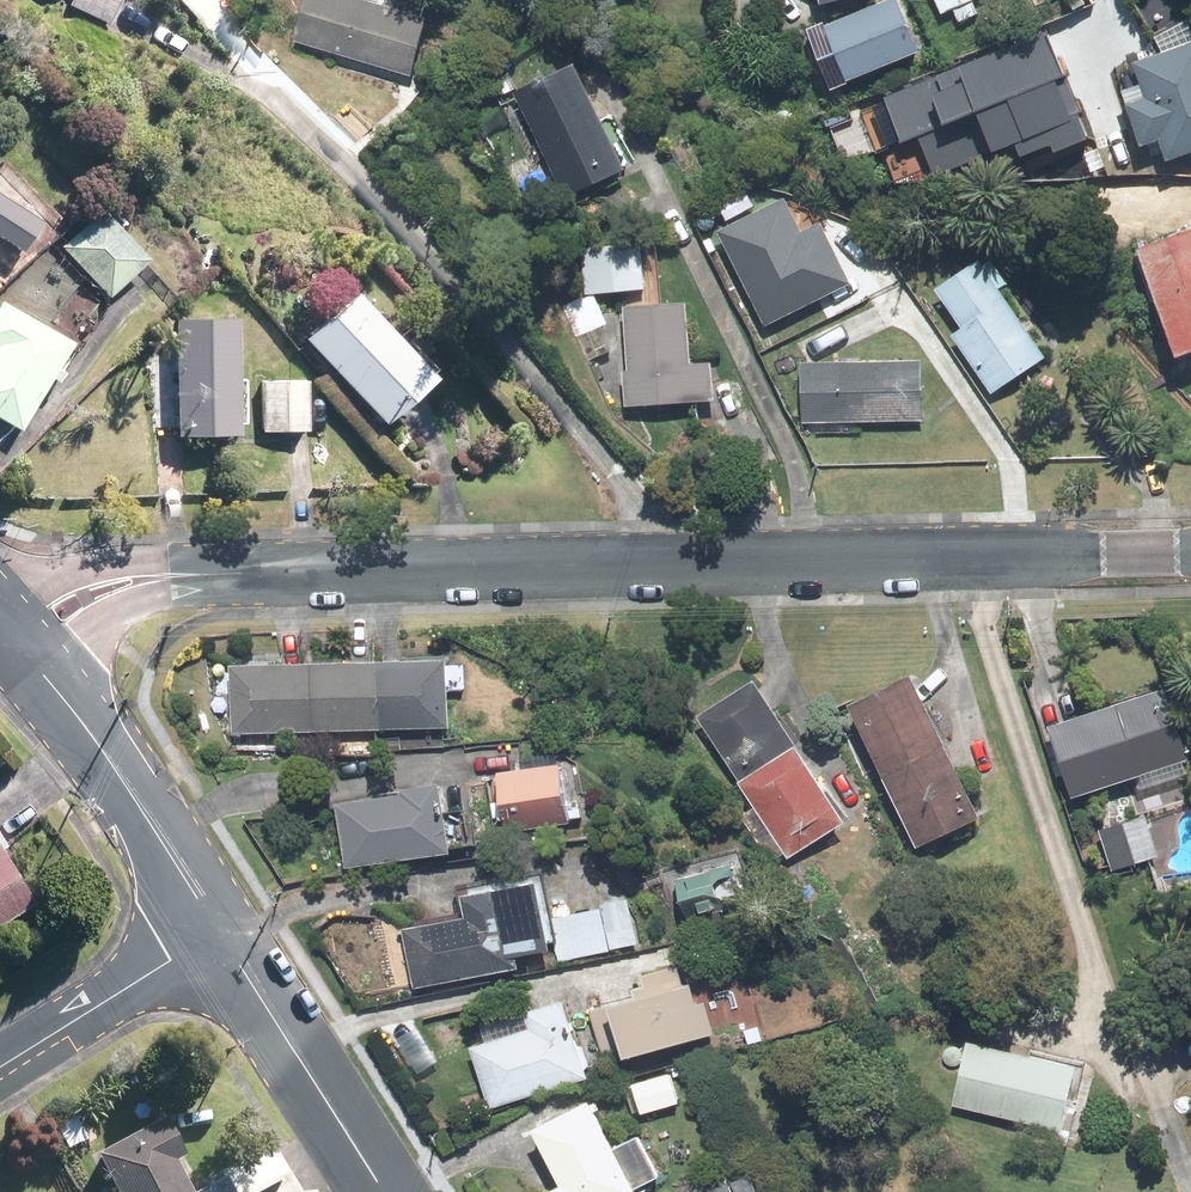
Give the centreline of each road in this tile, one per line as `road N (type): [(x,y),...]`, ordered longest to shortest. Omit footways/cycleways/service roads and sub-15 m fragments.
road 1 (unclassified): [(299,575),(1190,556)]
road 2 (tertiary): [(219,931),(111,762),(29,656)]
road 3 (tertiary): [(385,1191),(219,931)]
road 4 (unclassified): [(0,592),(43,573),(115,559),(299,575)]
road 5 (unclassified): [(299,575),(133,594),(29,656)]
road 6 (residential): [(0,1063),(219,931)]

